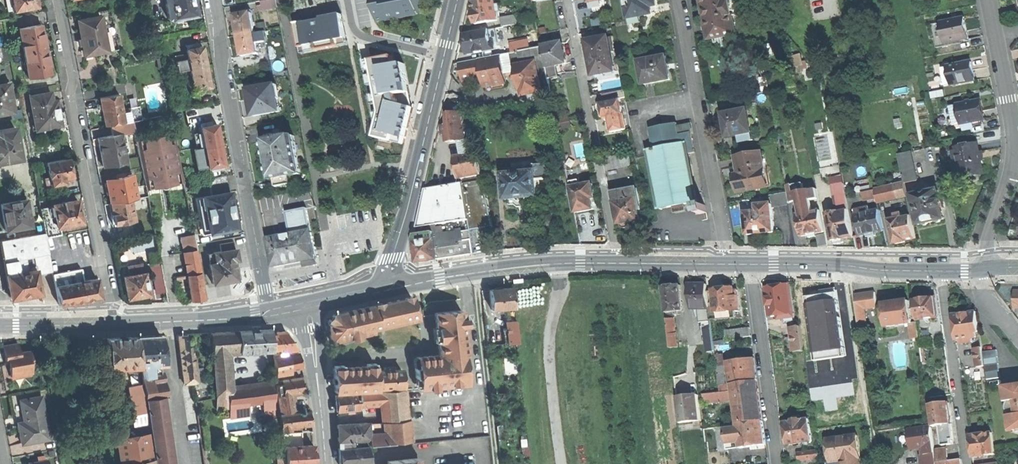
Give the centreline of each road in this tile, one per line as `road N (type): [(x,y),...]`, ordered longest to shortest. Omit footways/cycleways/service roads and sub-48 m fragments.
road 1 (residential): [(113,319),(58,0)]
road 2 (residential): [(273,311),(214,0)]
road 3 (residential): [(683,0),(730,264)]
road 4 (residential): [(616,263),(568,0)]
road 5 (secondary): [(394,288),(447,60)]
road 6 (secondary): [(394,288),(537,265),(616,263)]
road 7 (residential): [(751,265),(778,463)]
road 8 (residential): [(940,271),(968,463)]
road 9 (residential): [(990,0),(1013,168)]
road 10 (tertiary): [(273,311),(113,319)]
road 11 (residential): [(850,265),(870,423)]
road 12 (secondary): [(325,463),(304,308)]
road 13 (residential): [(447,60),(365,34),(354,0)]

